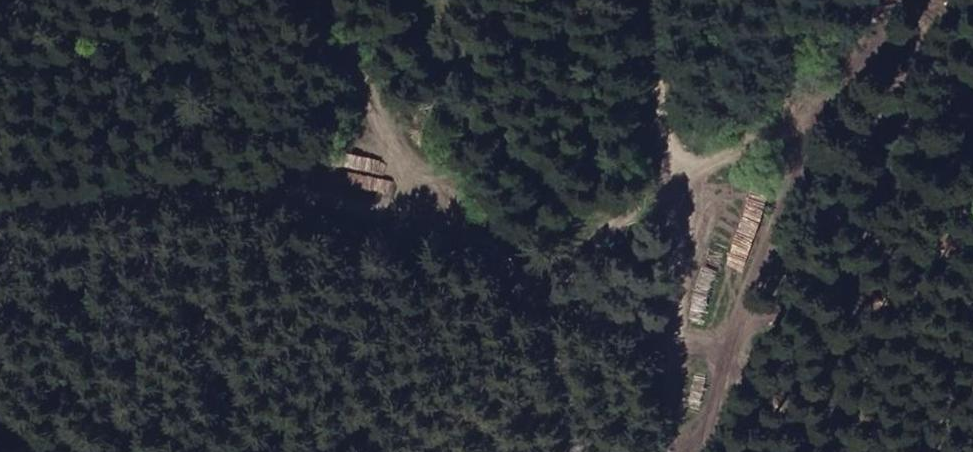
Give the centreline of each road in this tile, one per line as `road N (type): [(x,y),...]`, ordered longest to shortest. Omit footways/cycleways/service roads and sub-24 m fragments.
road 1 (track): [(0,208),(368,200),(465,235),(584,383),(584,451)]
road 2 (track): [(696,451),(879,0)]
road 3 (track): [(639,451),(681,236),(679,0)]
road 4 (track): [(465,235),(301,0)]

